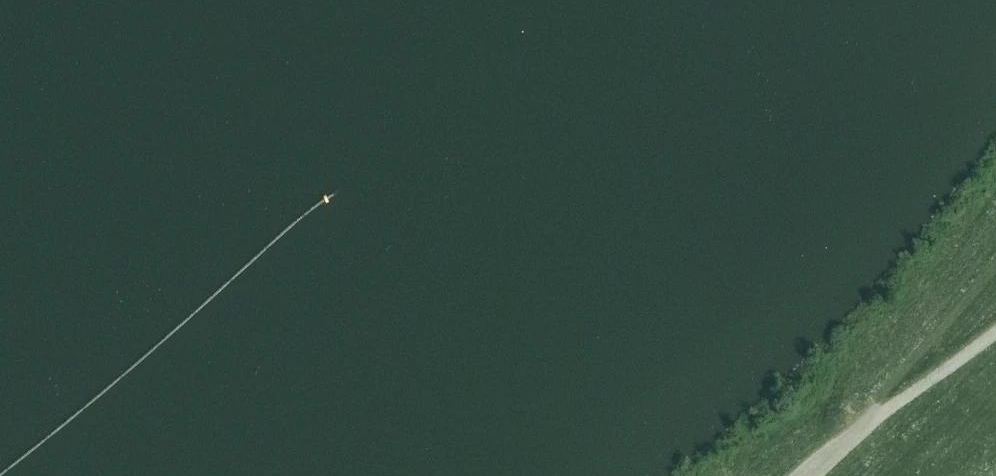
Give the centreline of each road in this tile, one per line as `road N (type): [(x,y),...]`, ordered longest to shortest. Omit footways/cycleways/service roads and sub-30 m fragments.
road 1 (track): [(815,475),(884,413),(995,335)]

